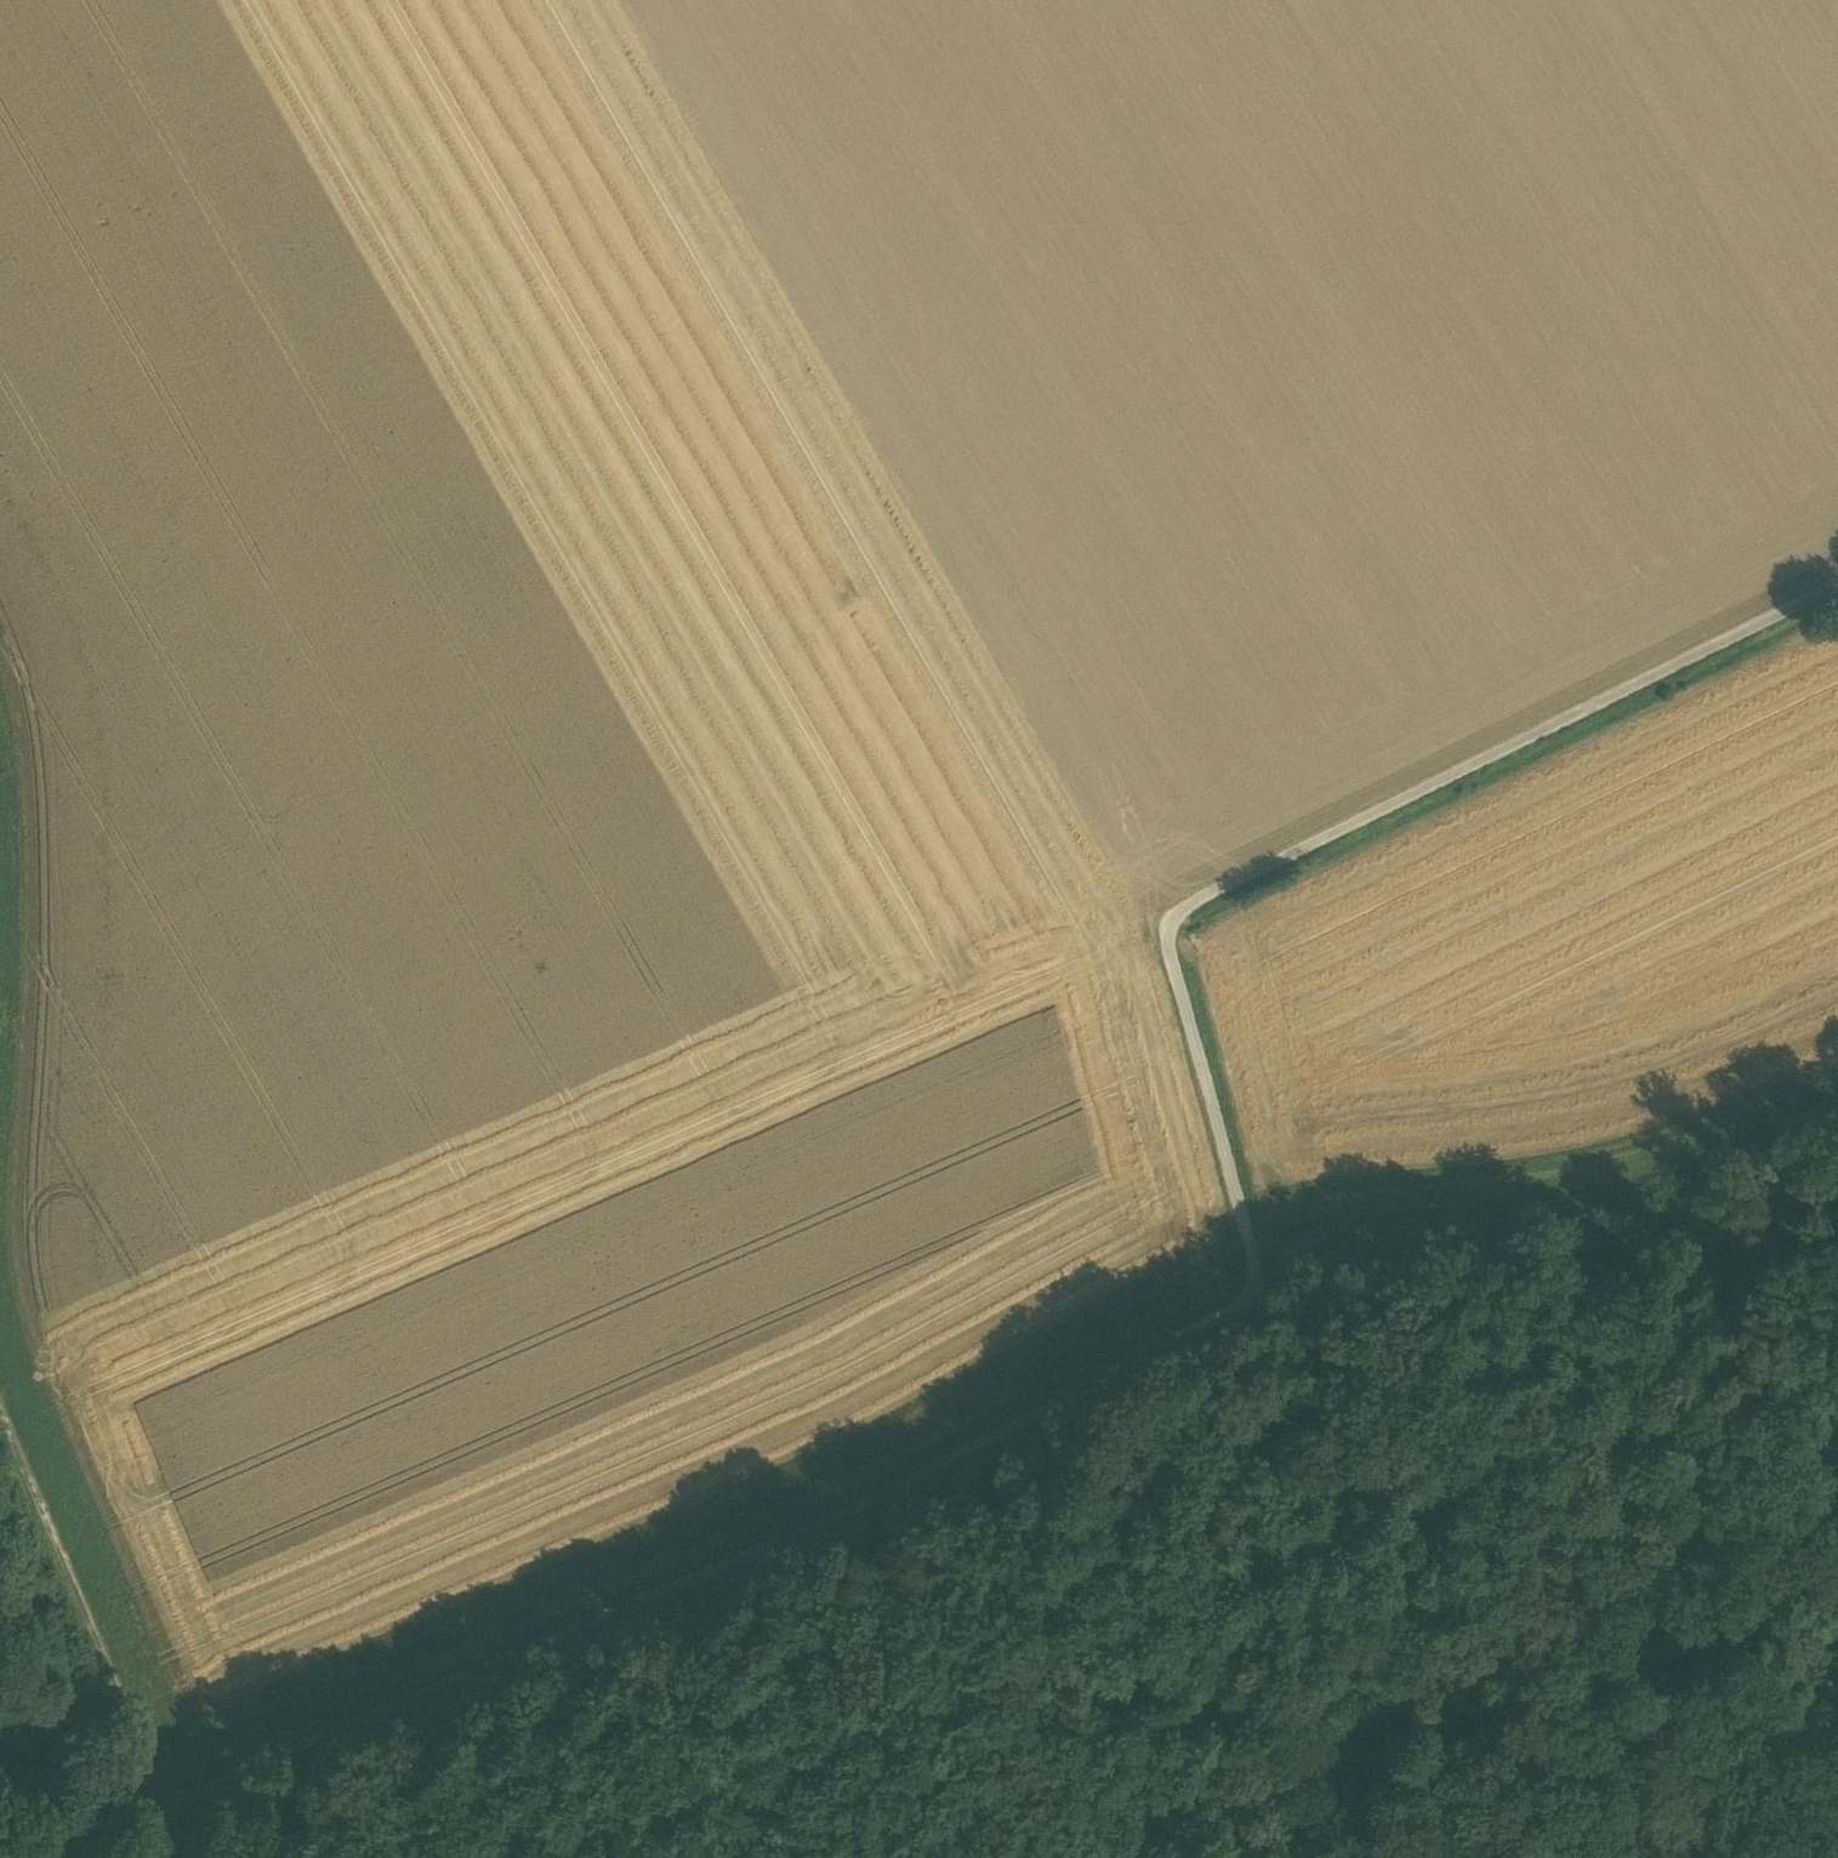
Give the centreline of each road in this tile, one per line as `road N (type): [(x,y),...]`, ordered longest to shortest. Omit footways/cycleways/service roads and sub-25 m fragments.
road 1 (track): [(140,1824),(1257,1312),(1169,948),(1173,929),(1203,902),(1293,855),(1837,589)]

